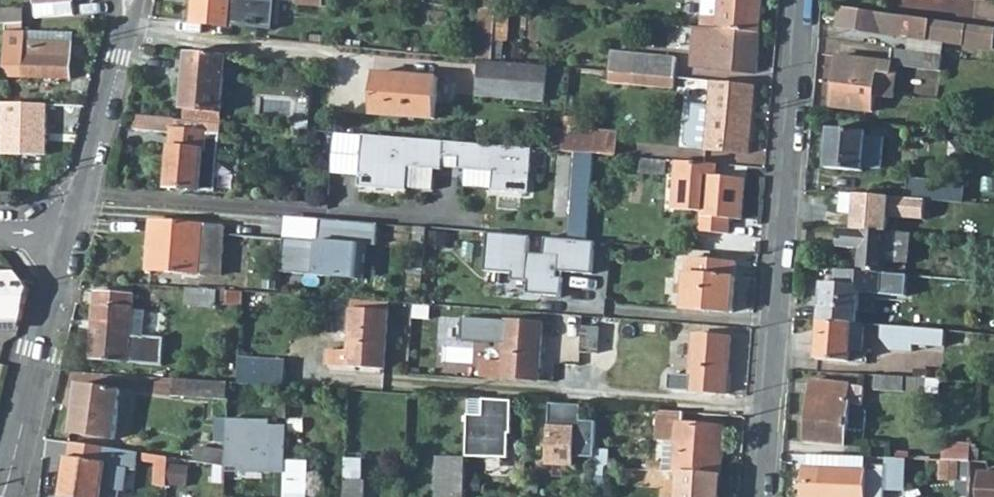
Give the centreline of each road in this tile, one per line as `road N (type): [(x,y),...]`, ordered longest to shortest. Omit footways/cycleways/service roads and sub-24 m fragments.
road 1 (residential): [(762,496),(804,0)]
road 2 (residential): [(0,489),(68,235)]
road 3 (residential): [(68,235),(132,0)]

